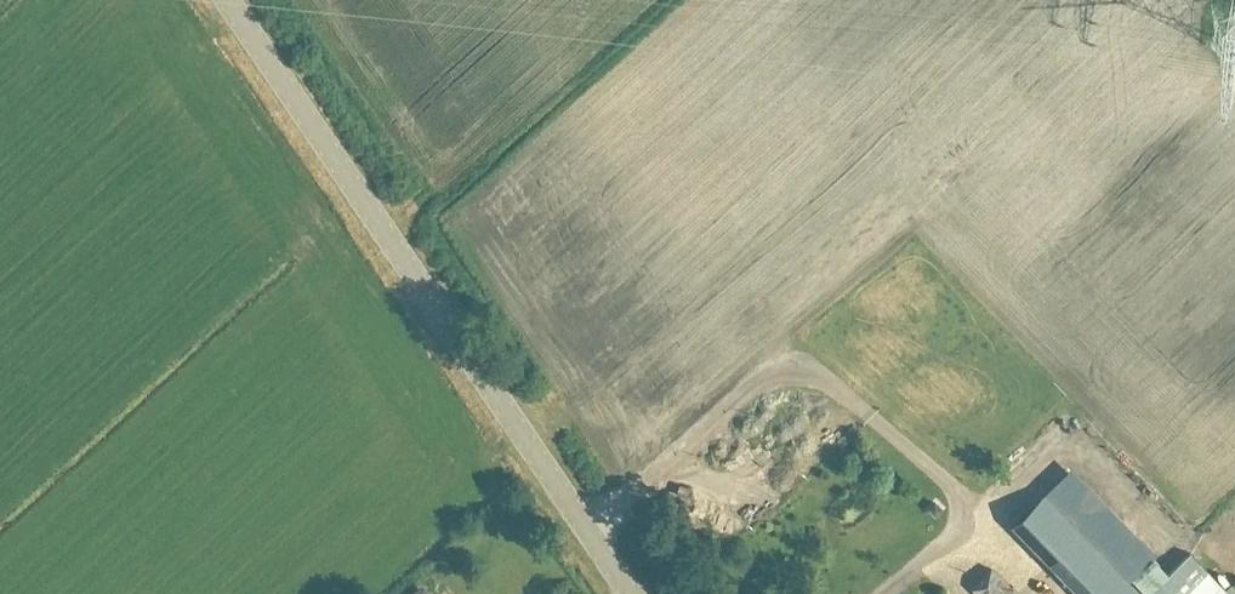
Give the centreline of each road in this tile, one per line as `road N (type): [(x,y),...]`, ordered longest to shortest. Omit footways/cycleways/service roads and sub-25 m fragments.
road 1 (unclassified): [(628,593),(221,0)]

